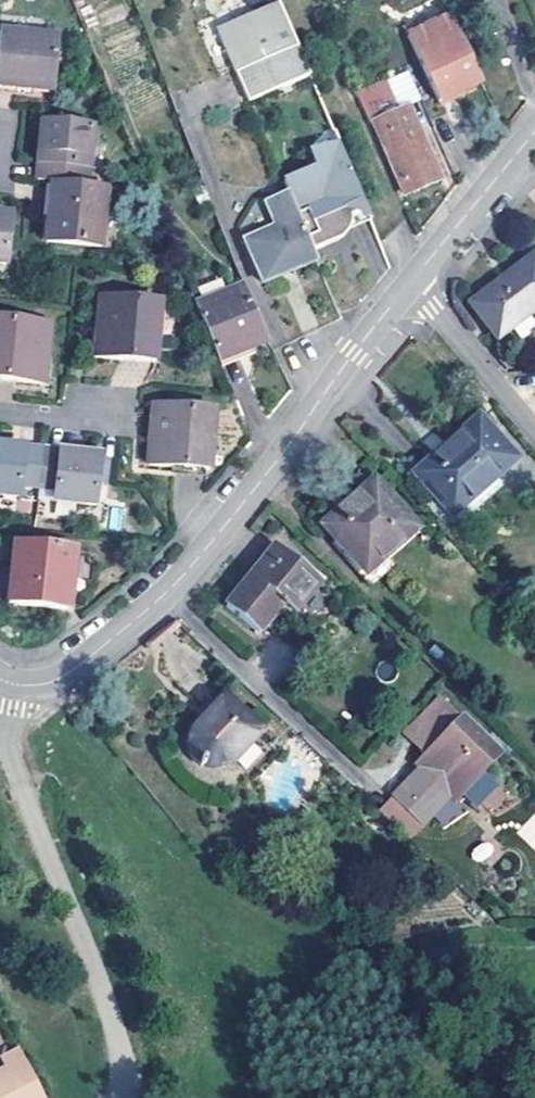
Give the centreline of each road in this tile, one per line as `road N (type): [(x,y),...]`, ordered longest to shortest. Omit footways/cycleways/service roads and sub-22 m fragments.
road 1 (residential): [(8,683),(52,682),(71,672),(179,581),(411,280)]
road 2 (residential): [(8,683),(7,746),(114,1022),(122,1097)]
road 3 (residential): [(411,280),(534,429)]
road 4 (residential): [(411,280),(534,132)]

